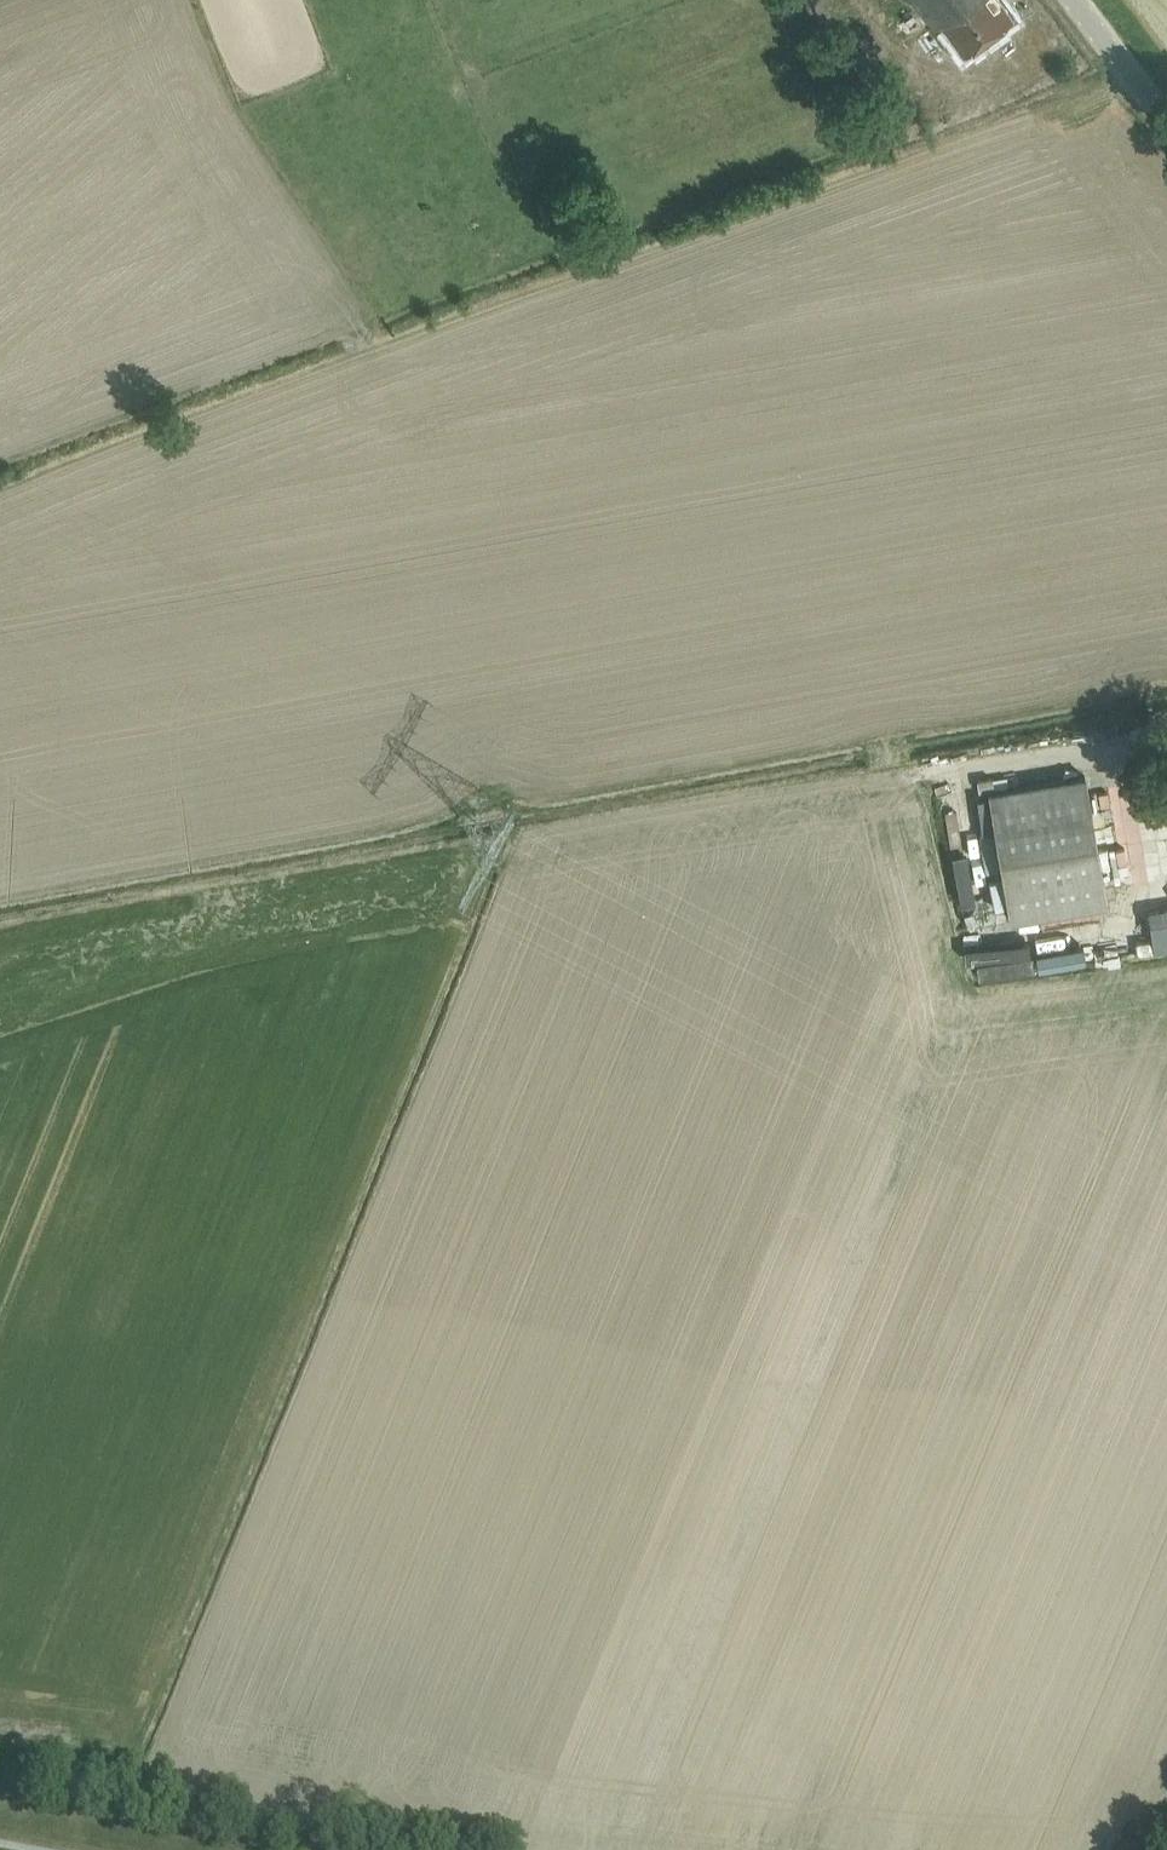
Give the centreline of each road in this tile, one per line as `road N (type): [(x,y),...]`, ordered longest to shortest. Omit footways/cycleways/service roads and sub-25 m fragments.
road 1 (unclassified): [(1166,118),(1073,0)]

